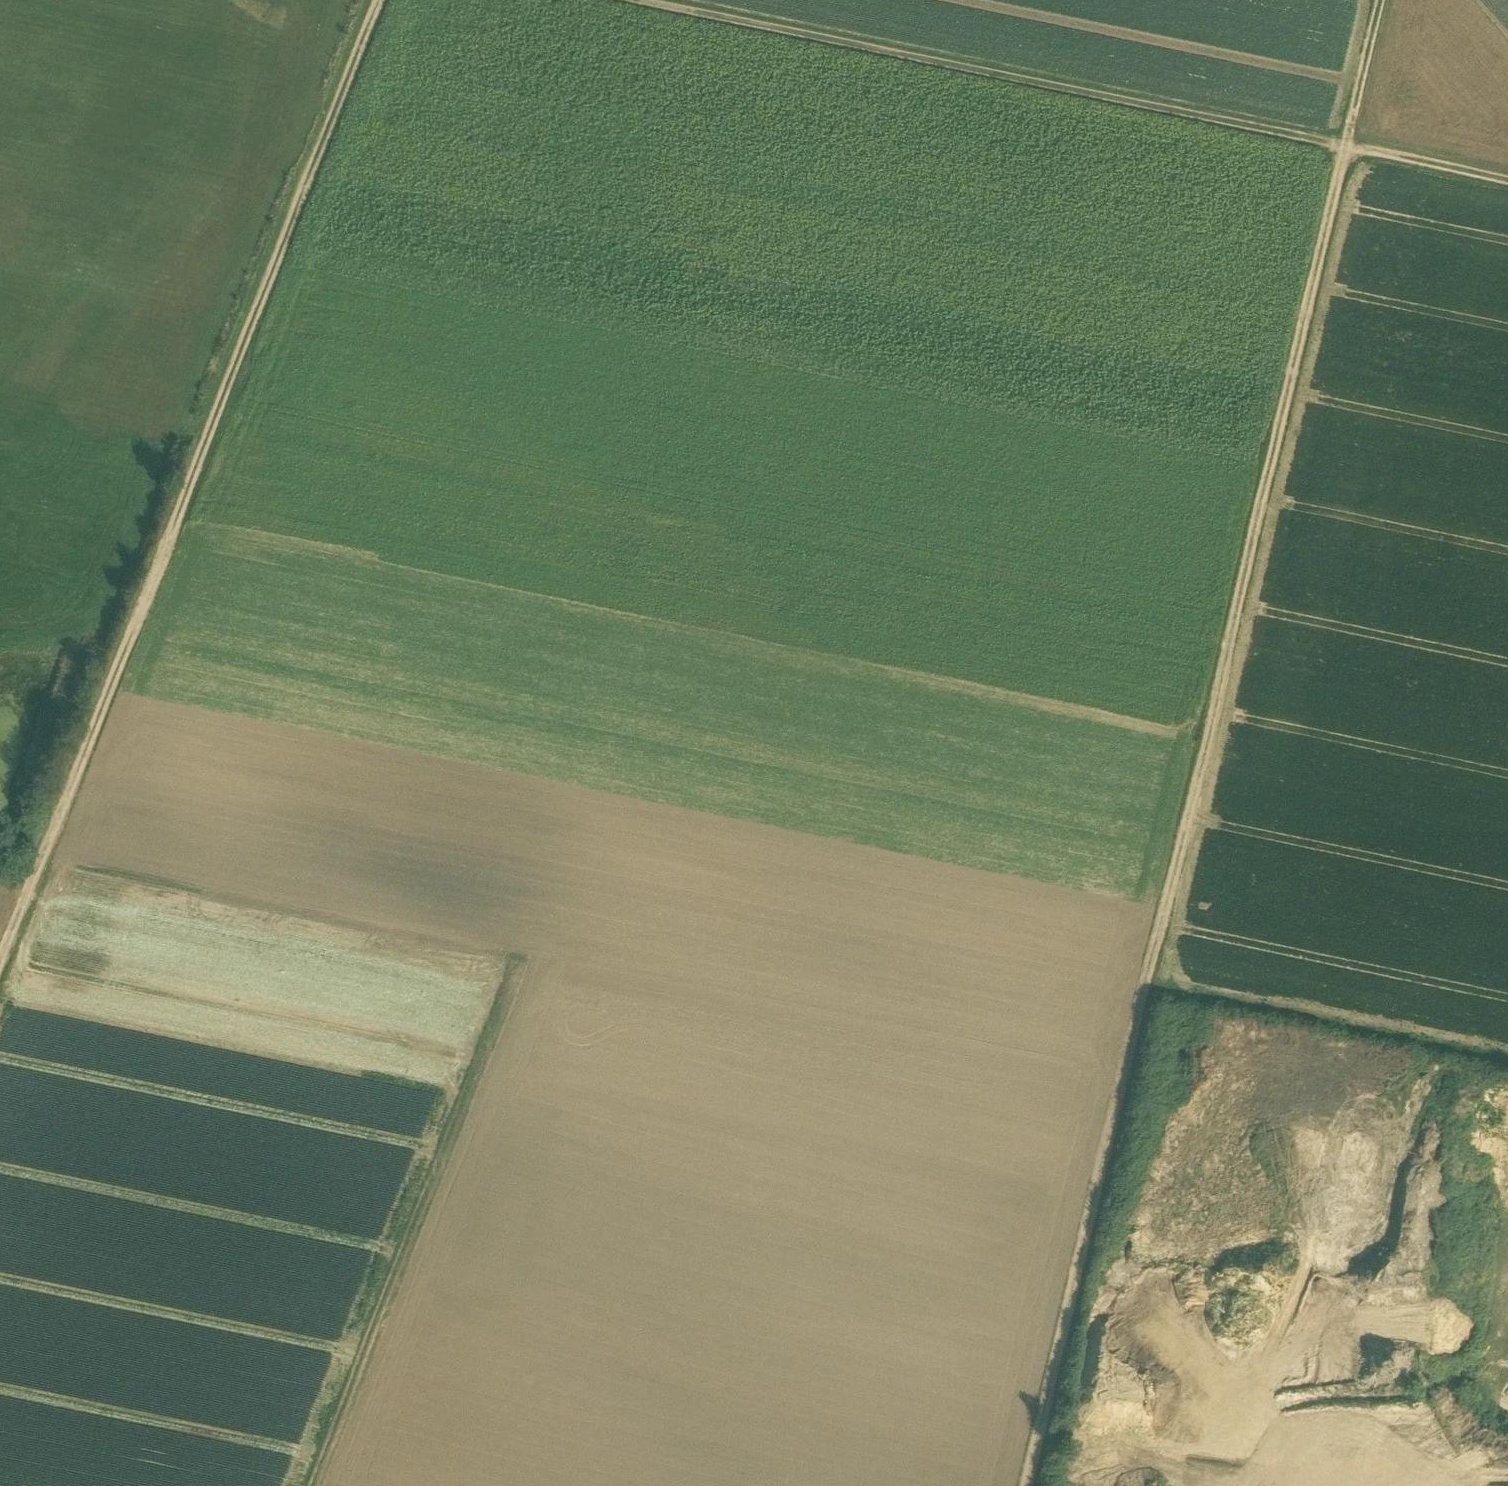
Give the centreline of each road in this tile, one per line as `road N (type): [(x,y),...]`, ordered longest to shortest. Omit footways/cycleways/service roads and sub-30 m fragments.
road 1 (track): [(1345,152),(1028,1485)]
road 2 (track): [(0,976),(377,0)]
road 3 (track): [(626,0),(1507,185)]

